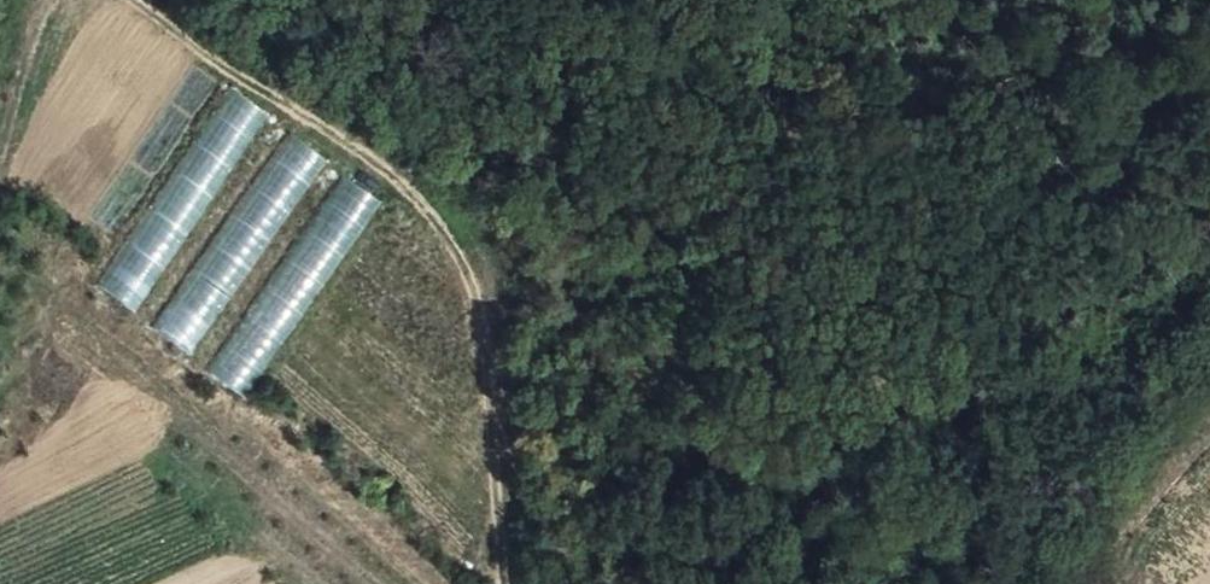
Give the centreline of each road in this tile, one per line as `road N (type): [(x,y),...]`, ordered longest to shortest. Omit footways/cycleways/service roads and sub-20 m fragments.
road 1 (track): [(507,583),(482,335),(469,275),(435,218),(294,105),(245,81),(132,0)]
road 2 (track): [(54,0),(38,24),(0,162)]

